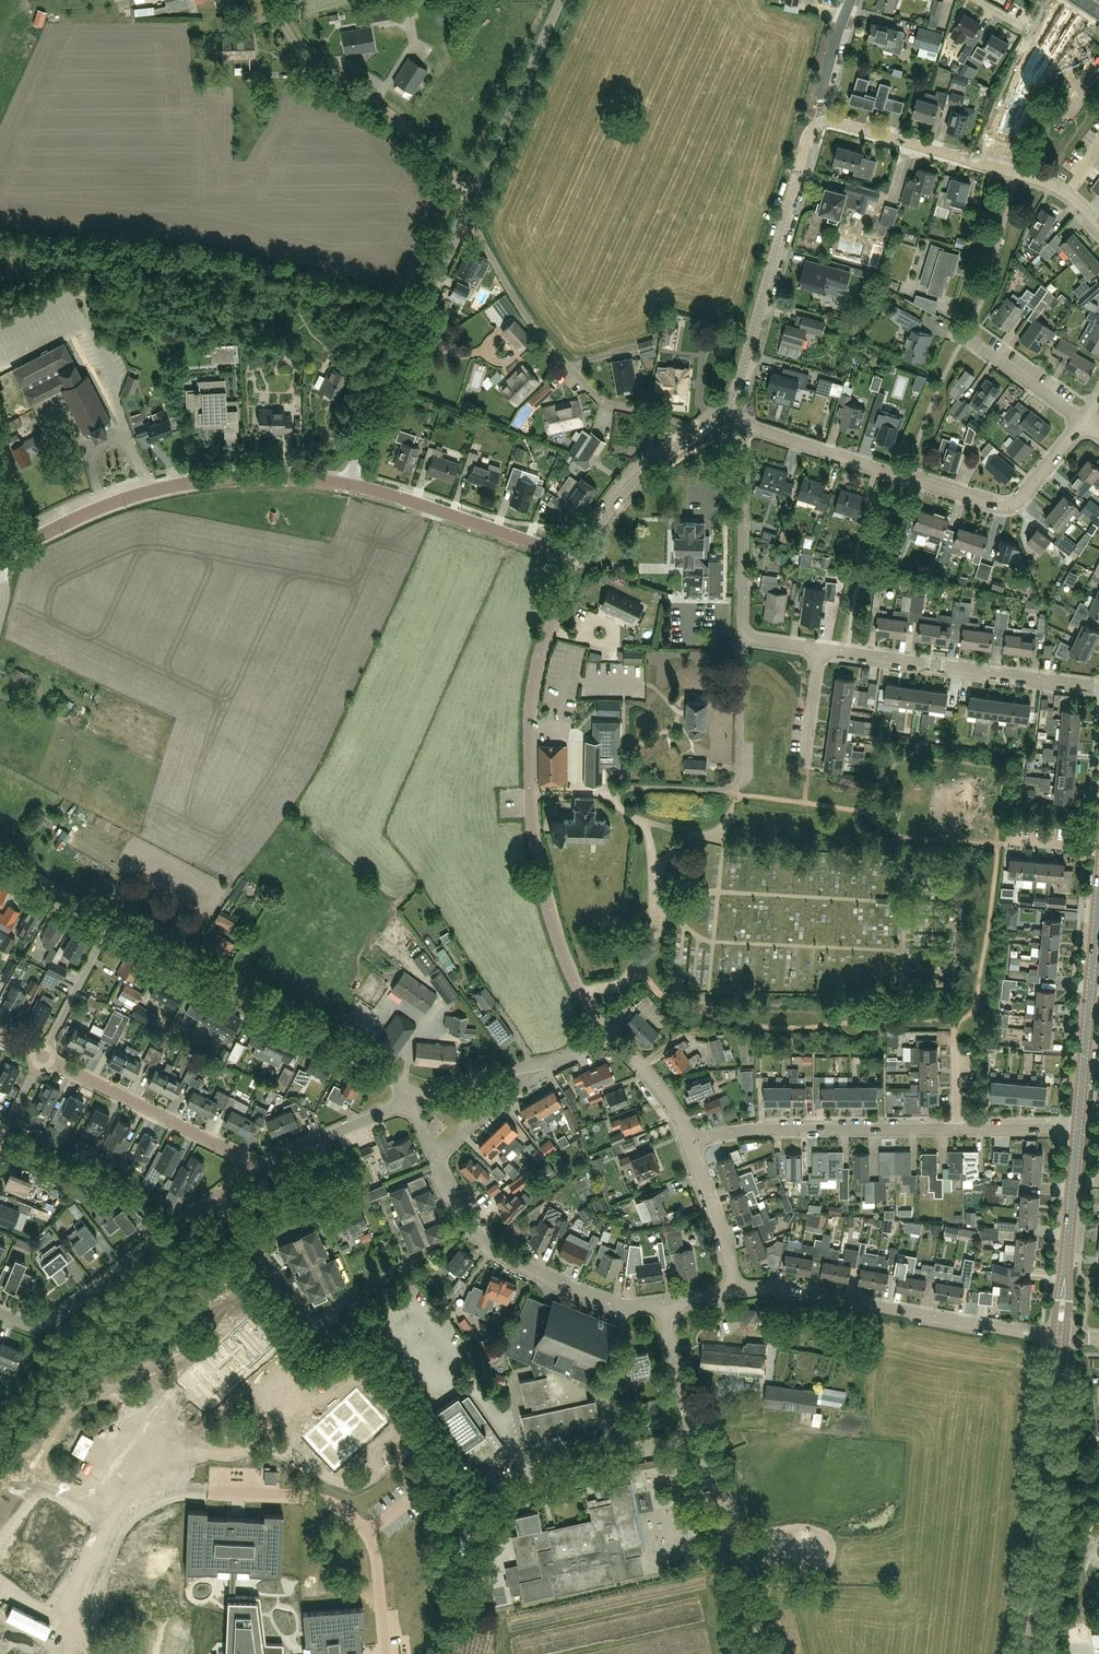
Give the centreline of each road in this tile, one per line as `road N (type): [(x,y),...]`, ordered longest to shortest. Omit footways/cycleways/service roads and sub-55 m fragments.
road 1 (residential): [(690,1144),(742,1132),(1078,1129)]
road 2 (residential): [(748,427),(1005,507),(1021,500),(1085,421)]
road 3 (unclassified): [(0,557),(103,507),(172,486),(293,477),(351,485)]
road 4 (residential): [(110,924),(369,1058),(410,1101)]
road 5 (residential): [(1053,1338),(786,1290),(733,1290)]
road 6 (unclassified): [(723,409),(807,140),(825,122)]
road 7 (residential): [(351,485),(363,428),(464,213)]
road 8 (residential): [(662,1303),(622,1308),(490,1247),(469,1226),(437,1159)]
road 9 (unclassified): [(387,1653),(370,1532),(320,1499),(215,1492)]
road 10 (residential): [(651,414),(608,404),(555,353),(464,213)]
road 11 (residential): [(472,195),(420,142),(300,52),(270,0)]
road 12 (residential): [(1098,687),(818,647)]
road 13 (residential): [(607,791),(721,789),(737,781),(742,636)]
road 14 (residential): [(580,993),(620,985),(657,934),(662,914),(647,823),(607,791)]
road 15 (residential): [(216,1197),(48,1326),(0,1314)]
road 16 (residential): [(530,796),(530,699),(540,652),(569,586),(572,553)]
road 17 (residential): [(258,1166),(43,1056)]
road 18 (tertiary): [(1029,1653),(1052,1416)]
road 19 (unclassified): [(351,485),(572,553)]
road 20 (residential): [(764,1653),(738,1543),(699,1438)]
road 21 (residential): [(484,1487),(699,1438)]
road 22 (residential): [(472,195),(560,0)]
road 23 (residential): [(742,636),(748,427)]
road 24 (residential): [(580,993),(557,946),(530,796)]
road 25 (residential): [(216,1197),(323,1343)]
road 26 (residential): [(992,159),(971,161),(825,122)]
road 27 (residential): [(410,1101),(258,1166)]
road 28 (residential): [(733,1290),(690,1144)]
road 29 (residential): [(43,1056),(110,924)]
road 30 (tertiary): [(1078,1129),(1091,982)]
road 31 (residential): [(964,337),(1085,421)]
road 32 (residential): [(690,1144),(654,1082),(606,1030)]
road 33 (residential): [(699,1438),(662,1303)]
road 34 (residential): [(437,1159),(531,1066)]
road 35 (residential): [(0,859),(110,924)]
road 36 (residential): [(992,159),(1066,193),(1098,225)]
road 37 (unclassified): [(825,122),(822,86),(850,0)]
road 38 (residential): [(410,1101),(531,1066)]
road 39 (residential): [(808,769),(818,647)]

